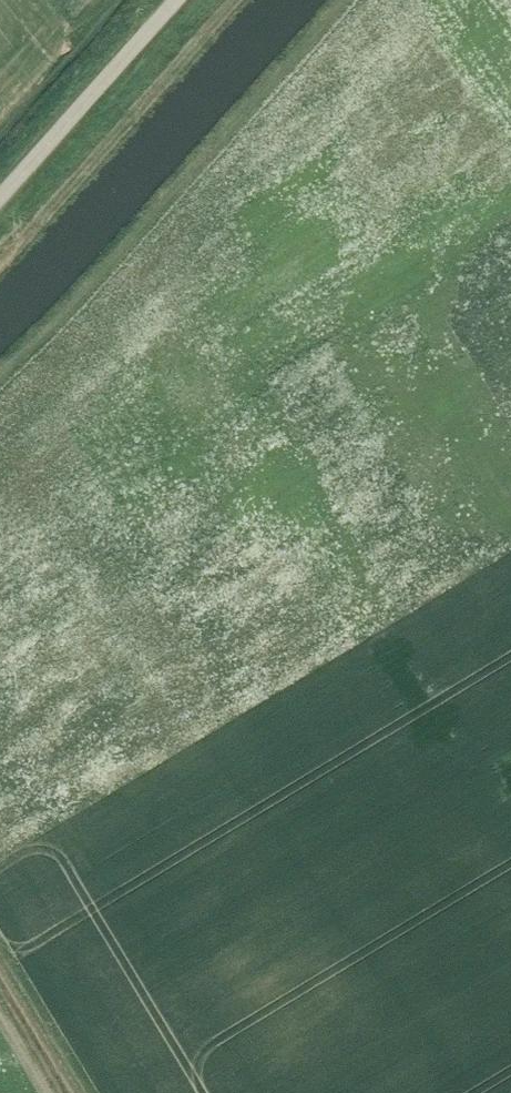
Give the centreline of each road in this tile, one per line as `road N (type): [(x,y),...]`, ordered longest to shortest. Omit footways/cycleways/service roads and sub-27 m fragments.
road 1 (unclassified): [(0,196),(176,0)]

